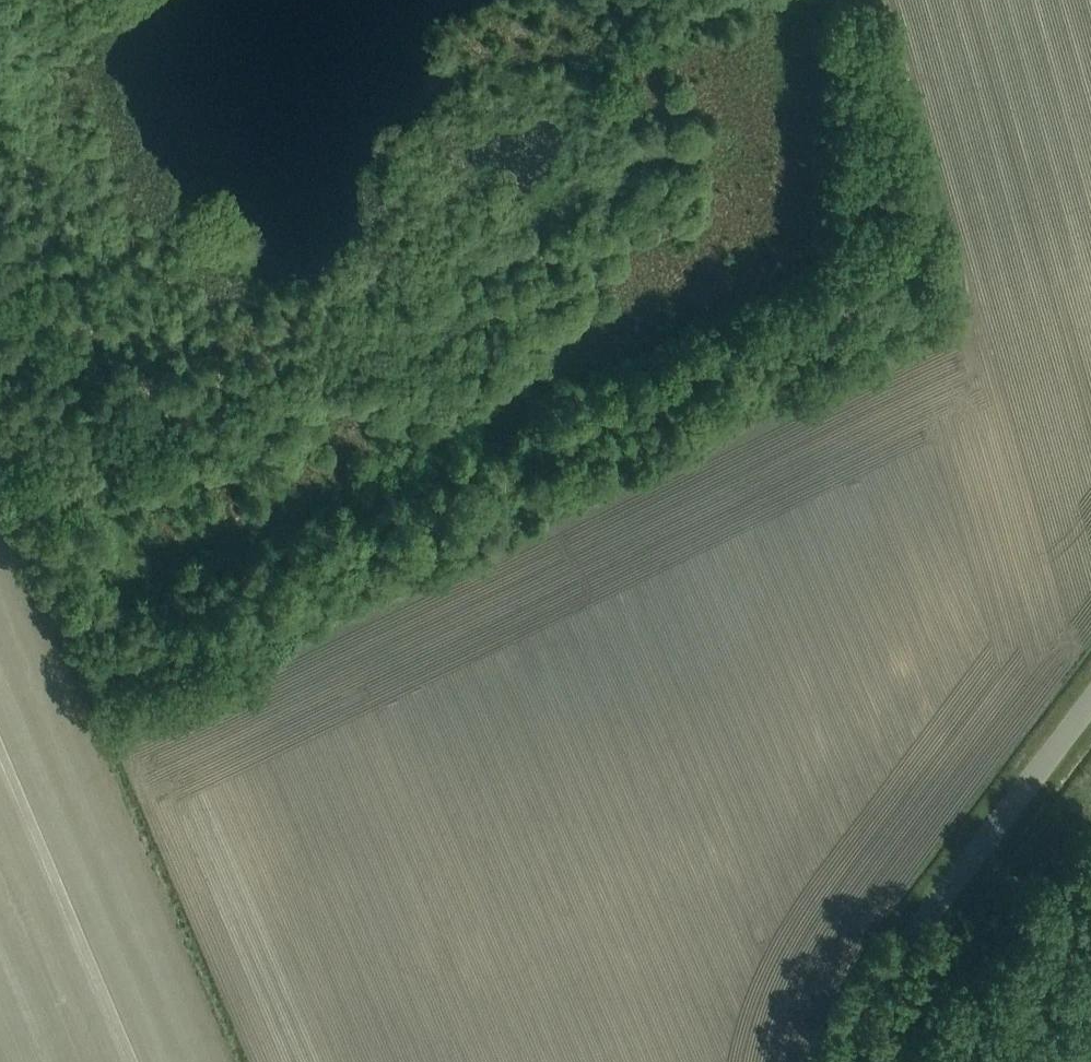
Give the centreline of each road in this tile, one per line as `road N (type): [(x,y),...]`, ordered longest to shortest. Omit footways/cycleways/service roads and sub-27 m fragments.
road 1 (unclassified): [(850,1061),(886,973),(1090,703)]

